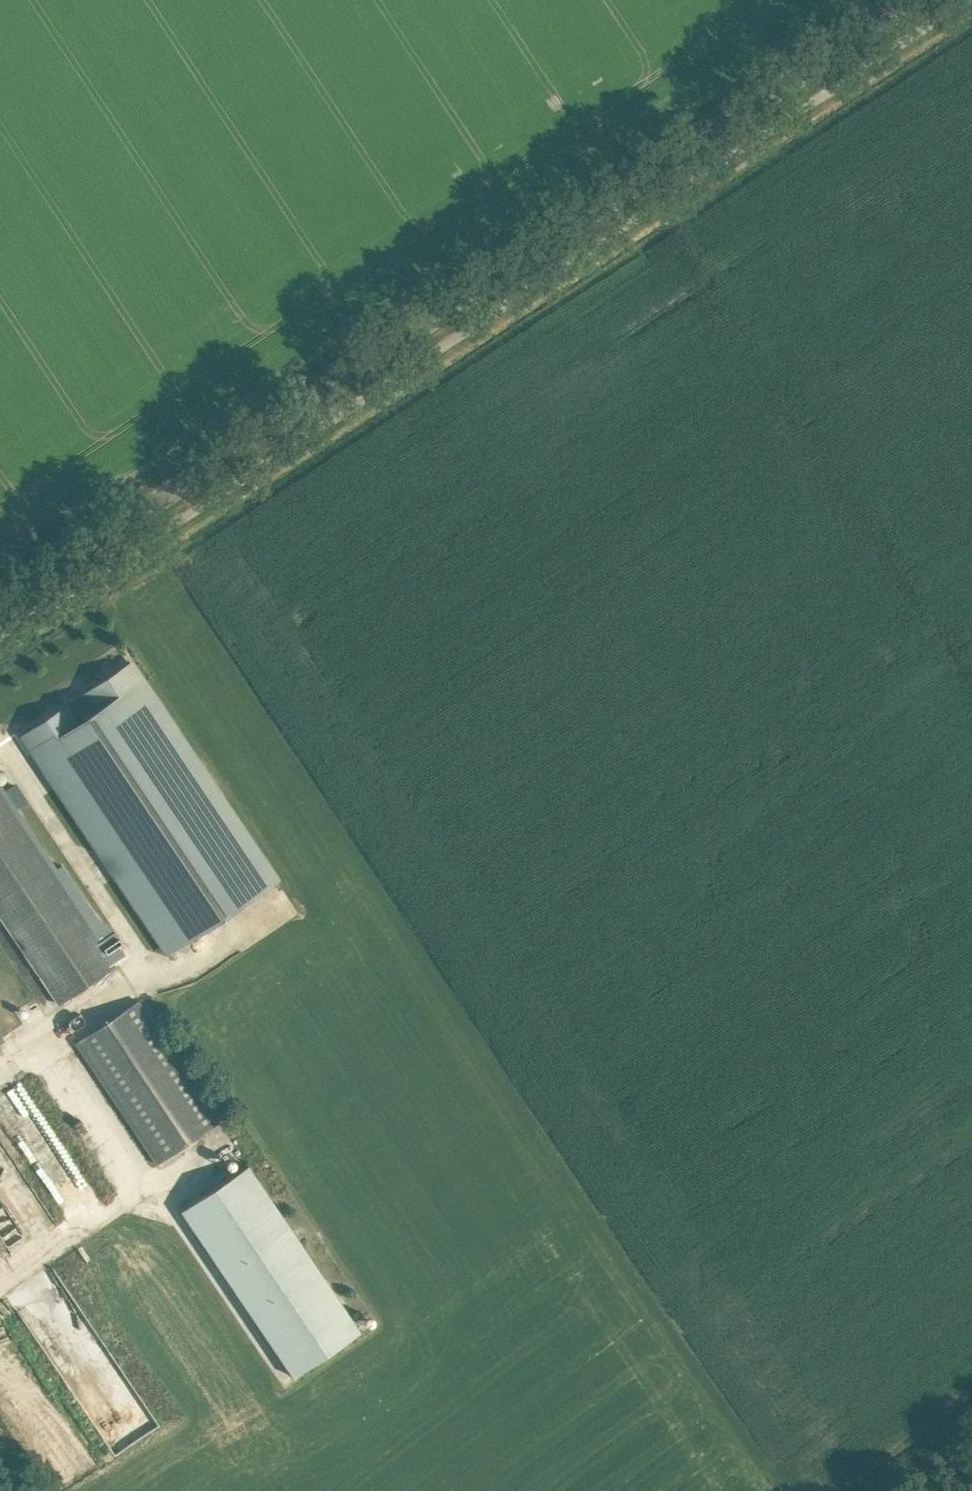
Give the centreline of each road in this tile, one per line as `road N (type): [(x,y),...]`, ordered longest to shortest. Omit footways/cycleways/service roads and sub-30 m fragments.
road 1 (tertiary): [(0,607),(921,0)]

